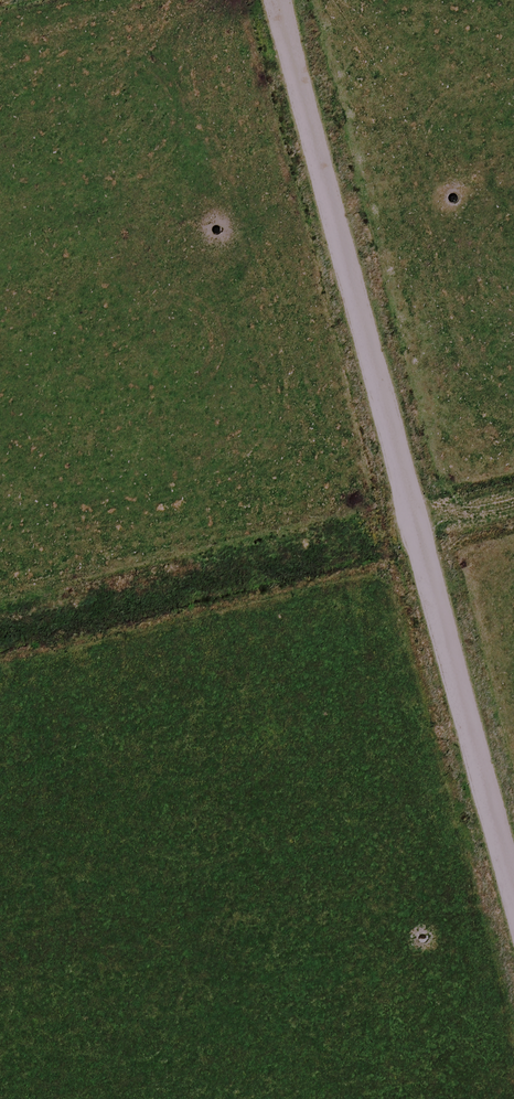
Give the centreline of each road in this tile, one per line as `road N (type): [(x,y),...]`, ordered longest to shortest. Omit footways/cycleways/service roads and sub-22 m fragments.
road 1 (track): [(289,0),(513,865)]
road 2 (track): [(513,517),(0,634)]

